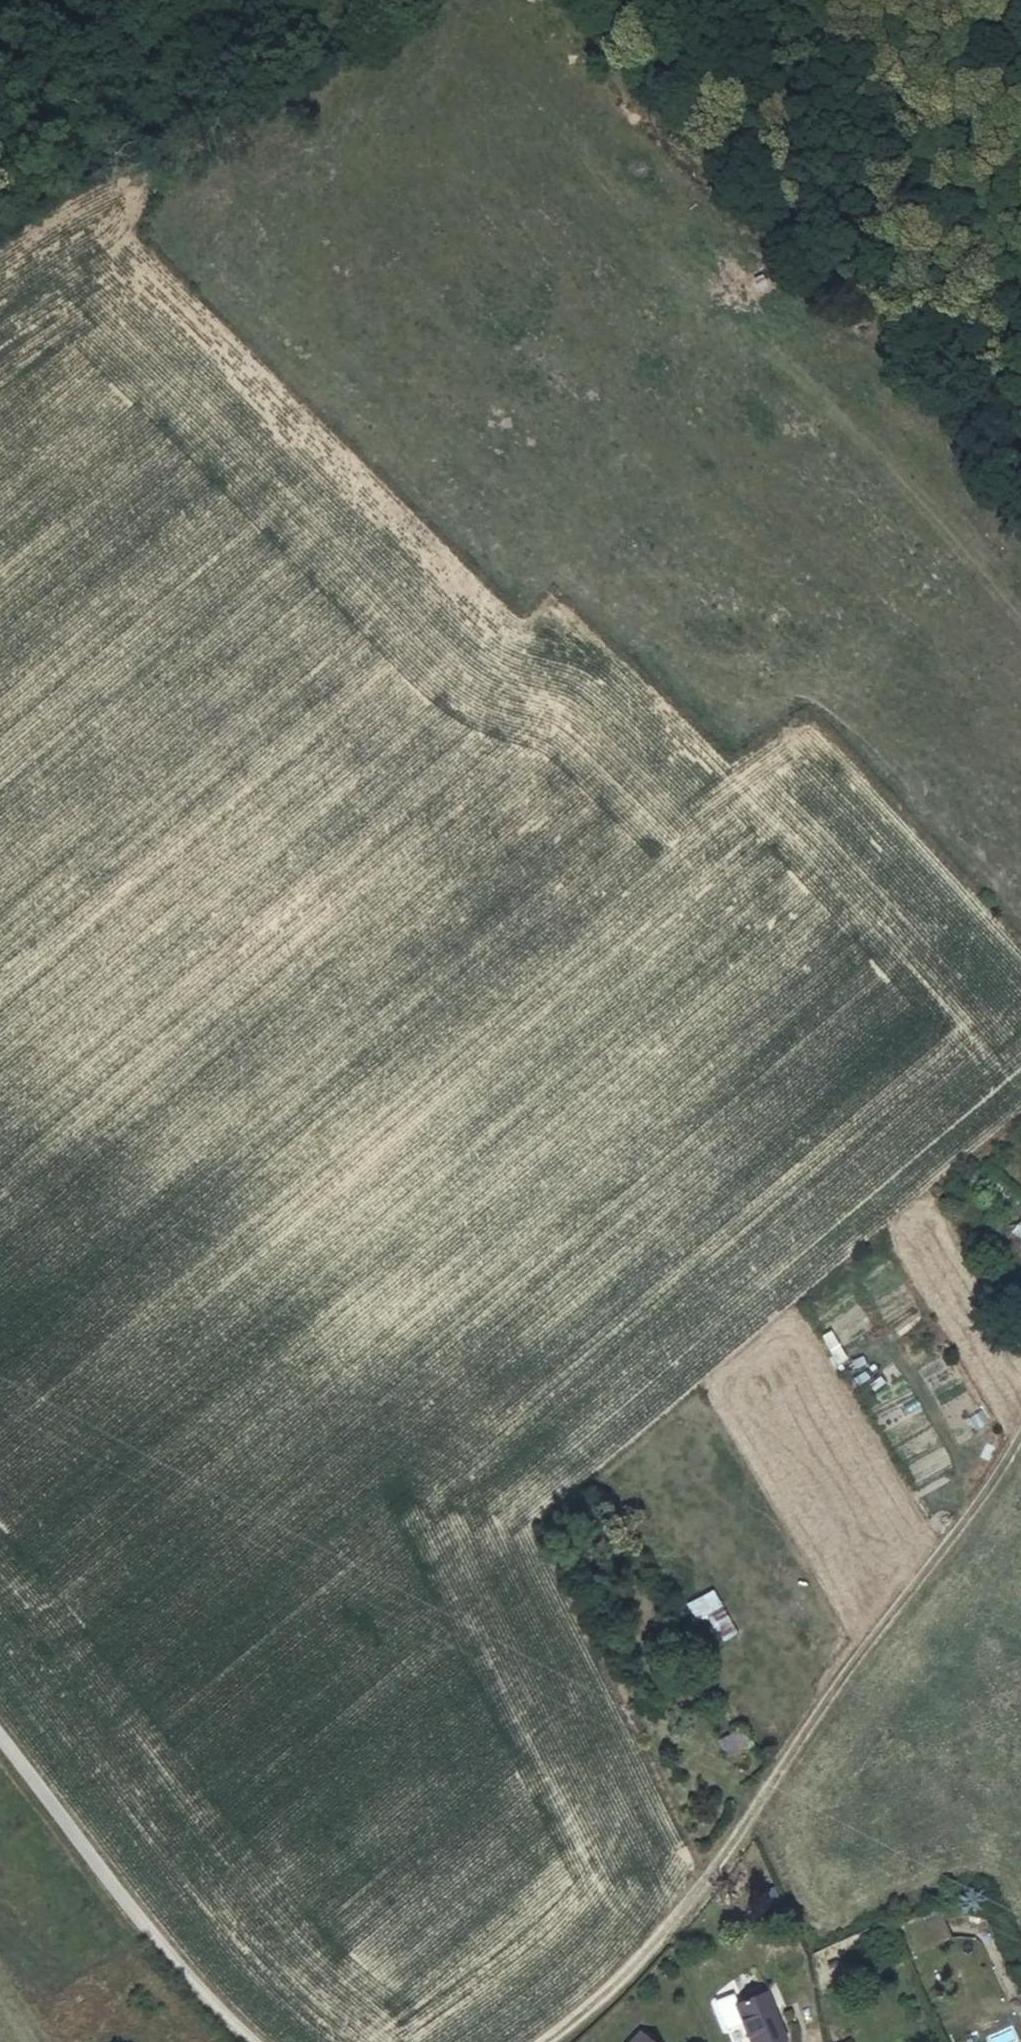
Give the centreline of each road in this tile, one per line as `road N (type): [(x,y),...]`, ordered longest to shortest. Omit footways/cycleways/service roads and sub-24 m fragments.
road 1 (track): [(543,2041),(607,1986),(710,1868),(887,1603),(1020,1426)]
road 2 (unclassified): [(254,2041),(146,1930),(0,1735)]

